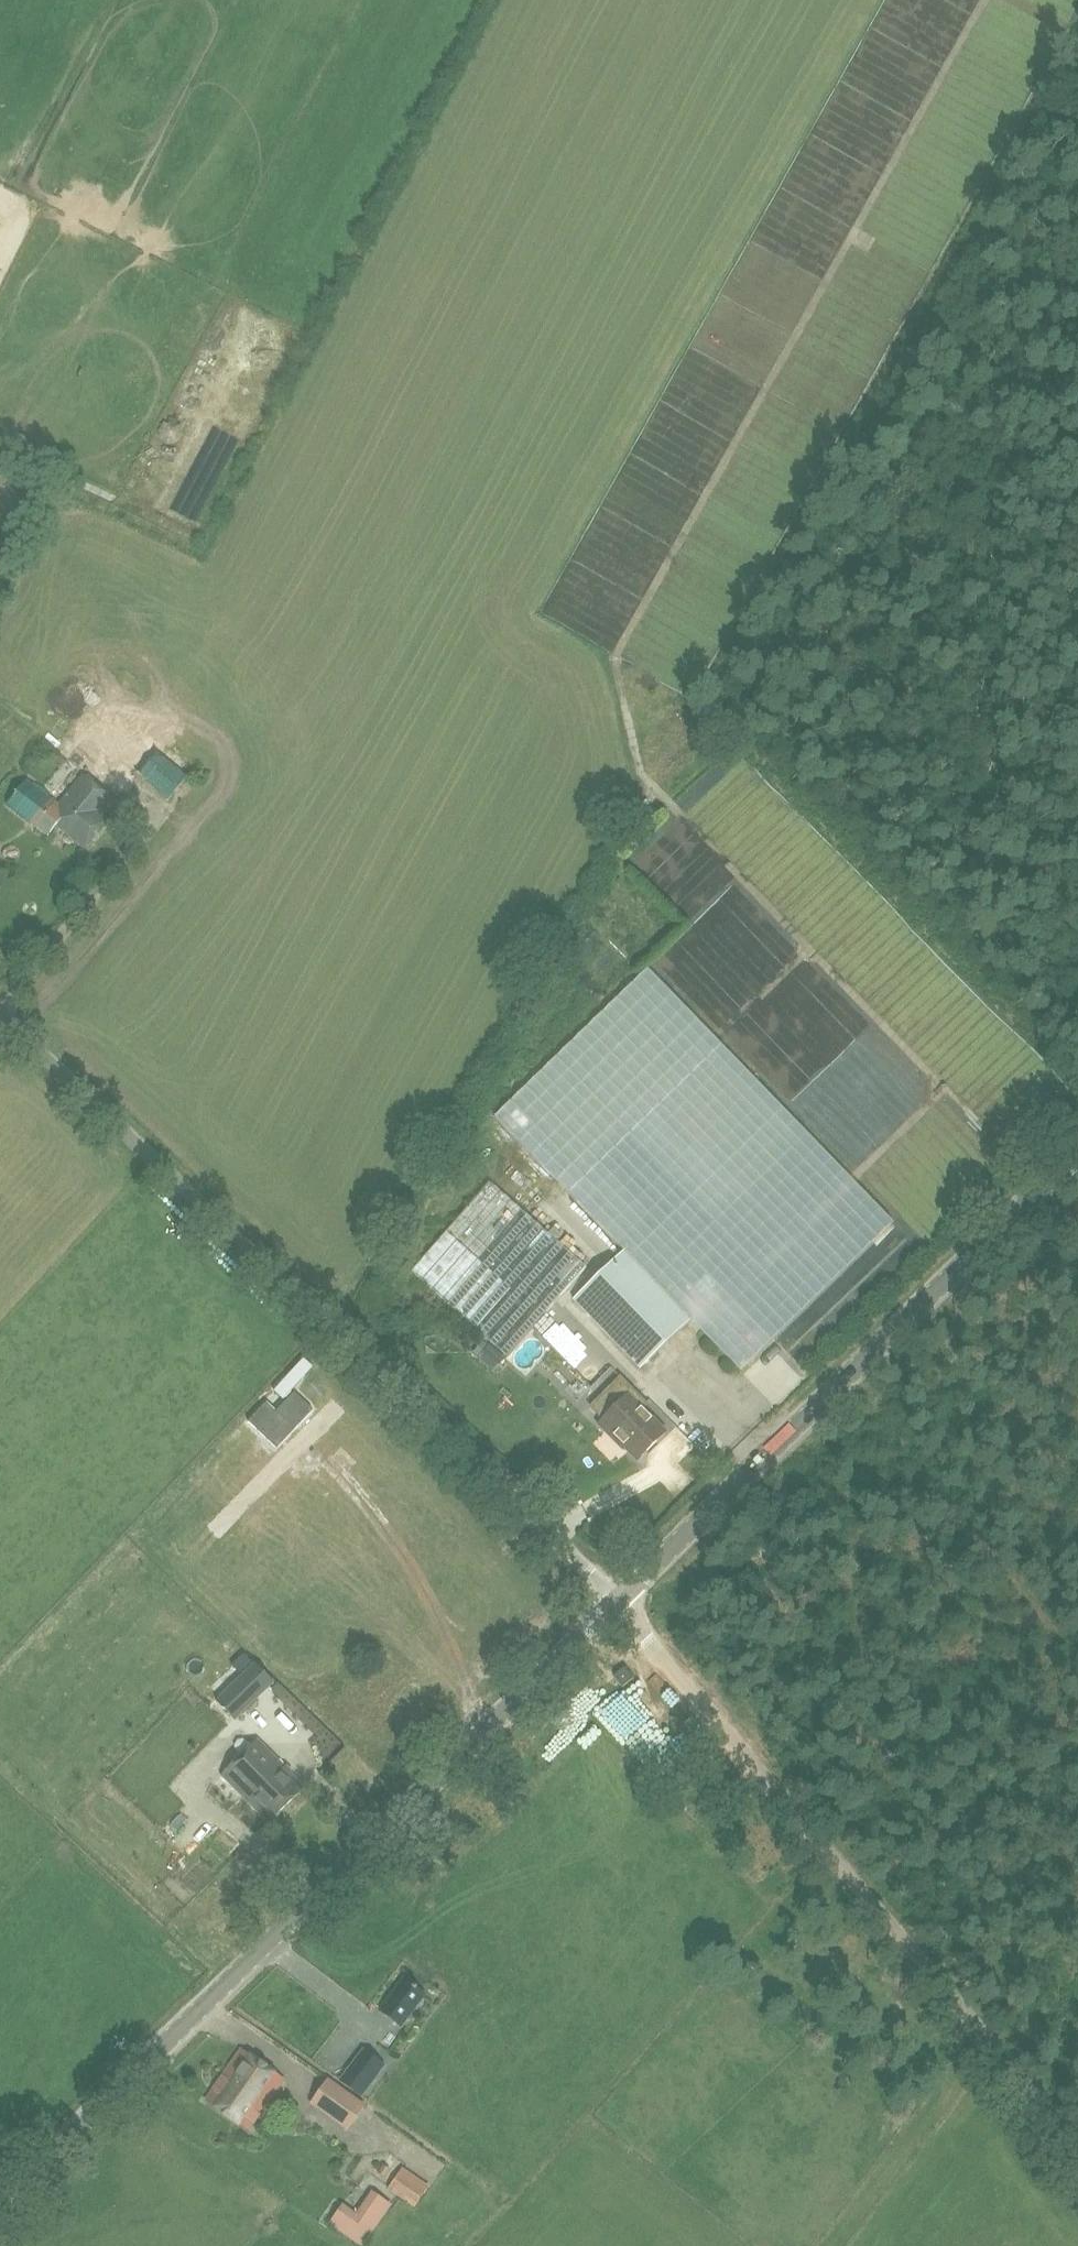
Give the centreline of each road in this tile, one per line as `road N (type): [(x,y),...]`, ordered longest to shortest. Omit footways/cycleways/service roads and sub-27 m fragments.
road 1 (tertiary): [(0,2205),(618,1606)]
road 2 (unclassified): [(618,1606),(0,1019)]
road 3 (unclassified): [(1077,2148),(618,1606)]
road 4 (tertiary): [(618,1606),(1077,1149)]

